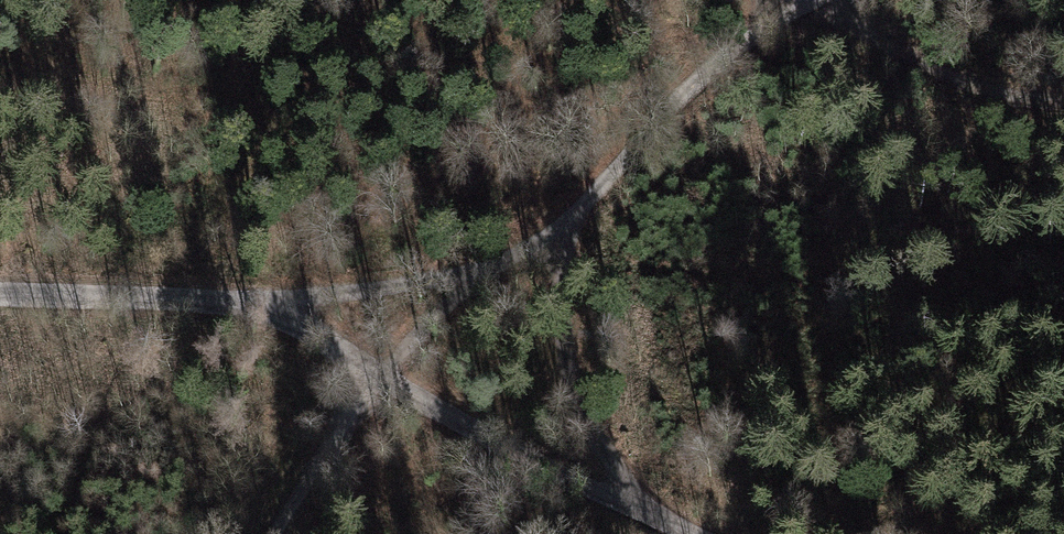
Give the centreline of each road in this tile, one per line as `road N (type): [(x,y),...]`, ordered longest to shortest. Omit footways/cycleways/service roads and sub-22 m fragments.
road 1 (unclassified): [(0,293),(191,298),(265,310),(546,468),(690,533)]
road 2 (track): [(800,6),(705,71),(571,215),(513,260),(373,289),(239,303)]
road 3 (track): [(513,260),(446,309),(382,377),(277,533)]
road 4 (track): [(571,215),(560,274),(570,377),(593,433),(647,515)]
road 5 (track): [(1063,101),(979,87),(800,6)]

